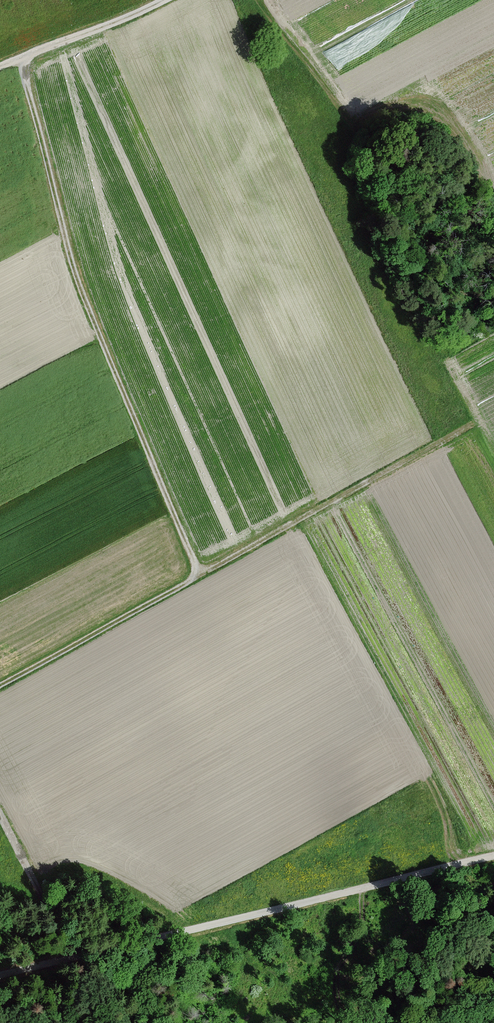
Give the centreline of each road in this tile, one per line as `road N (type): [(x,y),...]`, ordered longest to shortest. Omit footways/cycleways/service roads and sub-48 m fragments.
road 1 (track): [(199,575),(82,296),(19,59)]
road 2 (track): [(472,426),(0,686)]
road 3 (unclassified): [(493,857),(0,972)]
road 4 (track): [(165,0),(0,68)]
road 5 (track): [(0,815),(72,956)]

